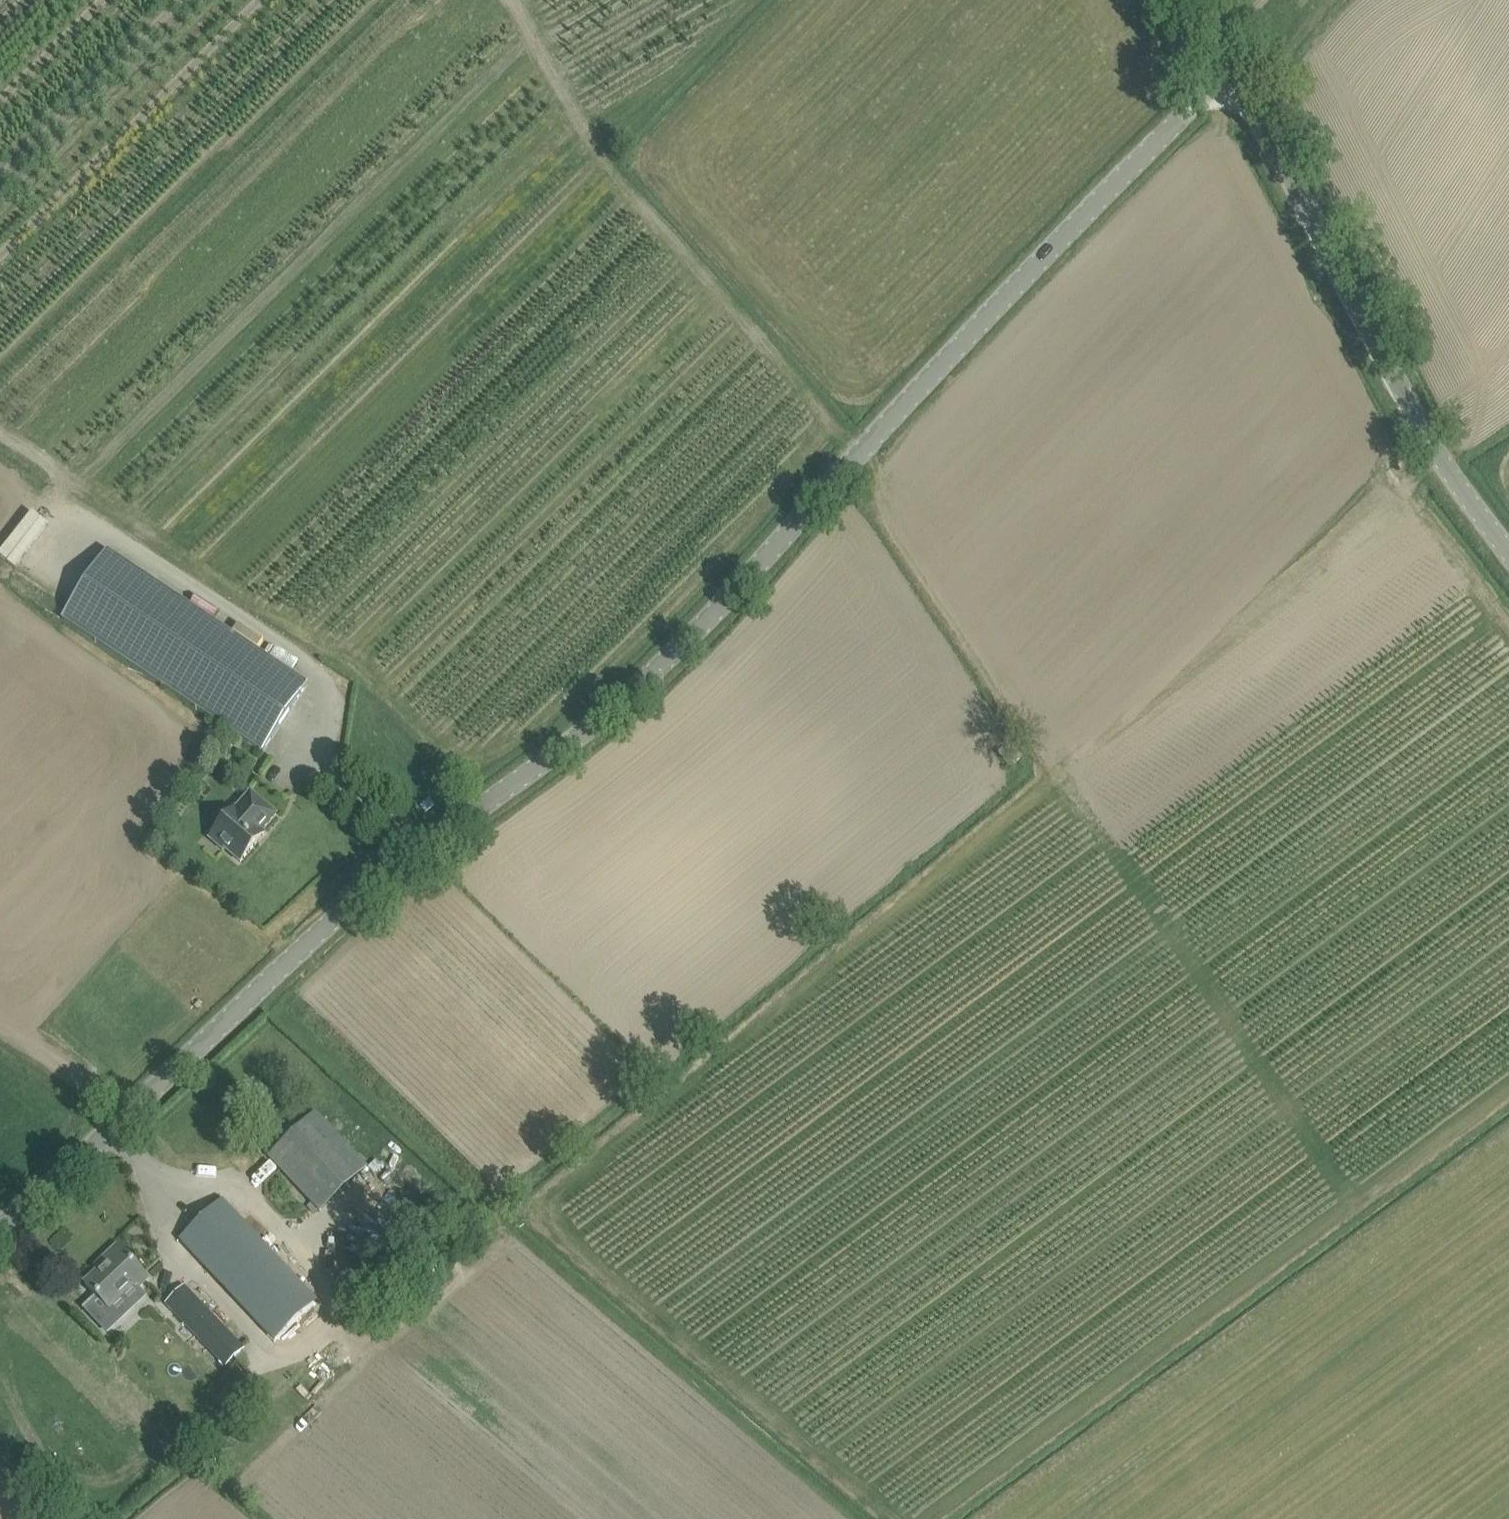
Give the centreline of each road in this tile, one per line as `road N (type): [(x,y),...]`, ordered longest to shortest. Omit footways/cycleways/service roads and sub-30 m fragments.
road 1 (unclassified): [(0,1220),(88,1151),(356,900),(653,671),(1222,56)]
road 2 (unclassified): [(1508,549),(1456,479),(1222,56)]

